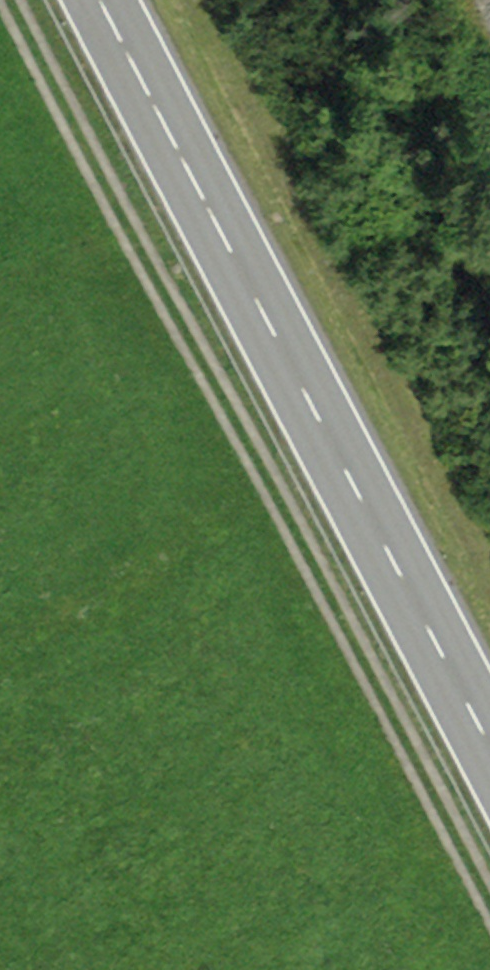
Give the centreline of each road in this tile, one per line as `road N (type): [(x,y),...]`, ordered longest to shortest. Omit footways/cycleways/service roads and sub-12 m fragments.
road 1 (track): [(14,0),(143,260),(489,896)]
road 2 (primary): [(489,736),(109,0)]

